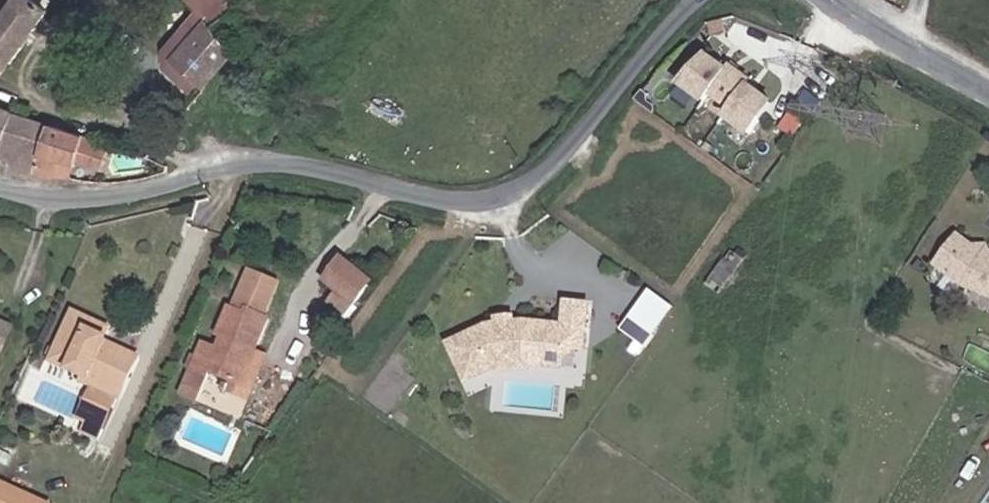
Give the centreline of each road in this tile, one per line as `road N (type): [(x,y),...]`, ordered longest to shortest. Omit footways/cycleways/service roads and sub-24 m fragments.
road 1 (residential): [(0,186),(91,197),(239,161),(294,162),(418,193),(487,200),(529,181),(569,146),(698,0)]
road 2 (residential): [(837,0),(988,89)]

